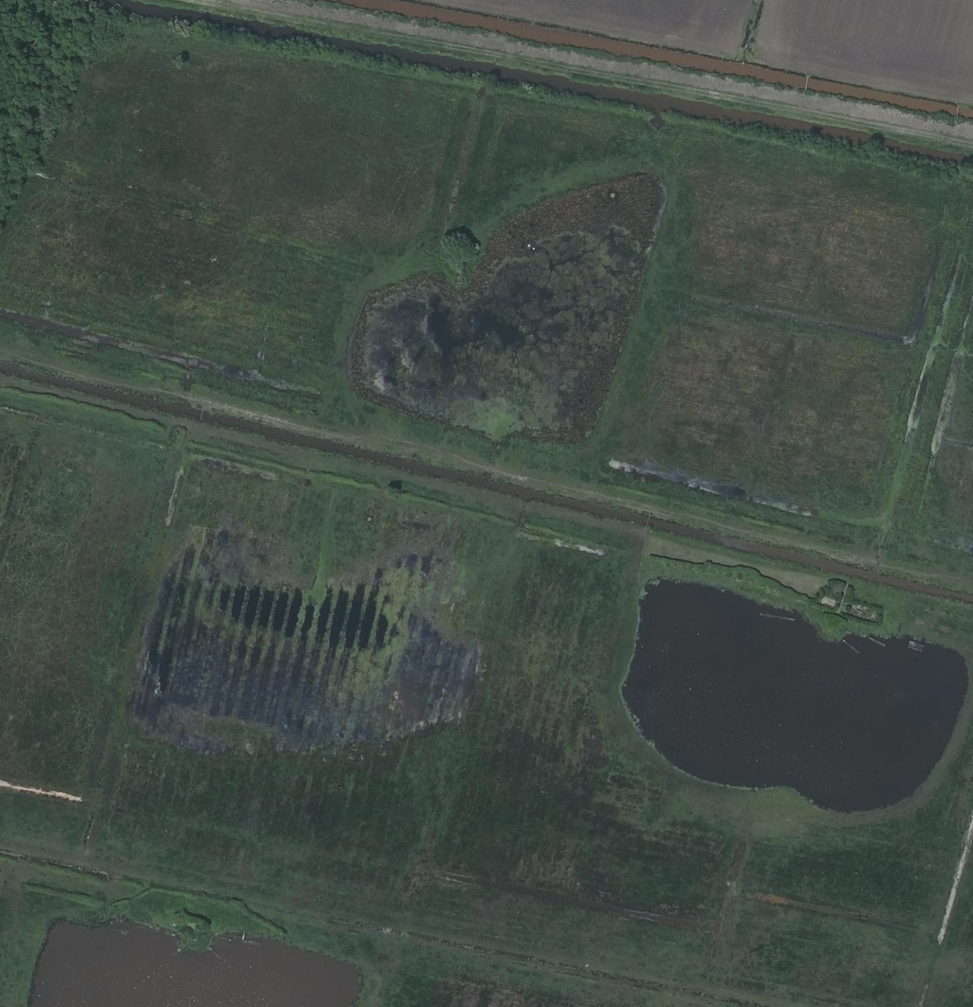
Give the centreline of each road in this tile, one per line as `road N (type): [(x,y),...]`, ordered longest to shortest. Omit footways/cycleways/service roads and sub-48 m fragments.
road 1 (track): [(205,0),(972,144)]

